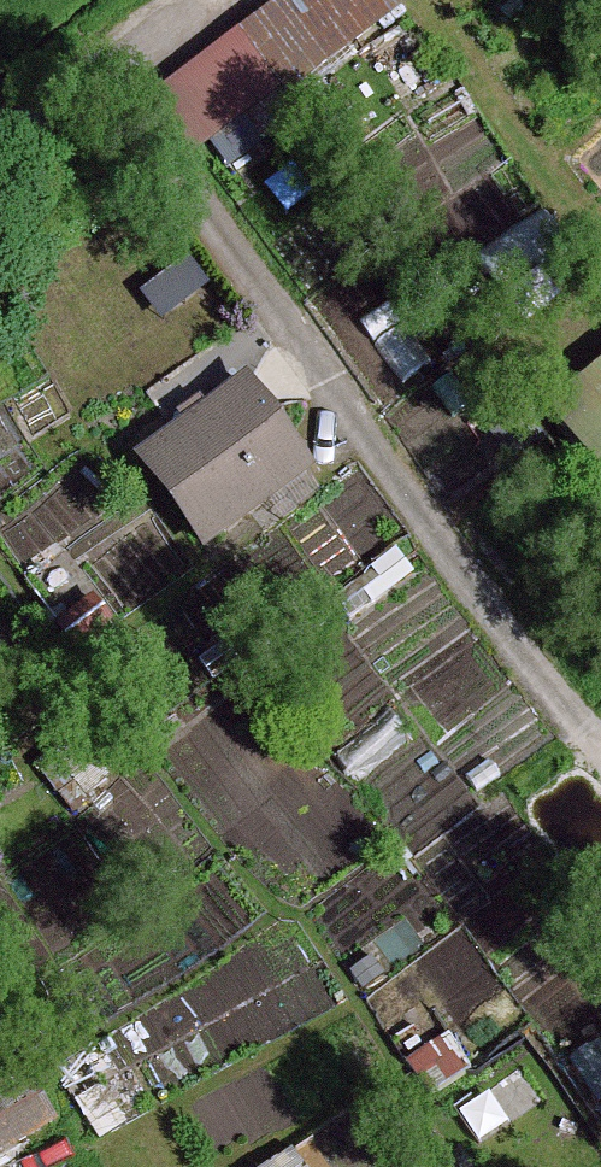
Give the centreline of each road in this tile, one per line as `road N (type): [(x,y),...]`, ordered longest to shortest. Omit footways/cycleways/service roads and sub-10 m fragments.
road 1 (track): [(122,76),(600,747)]

